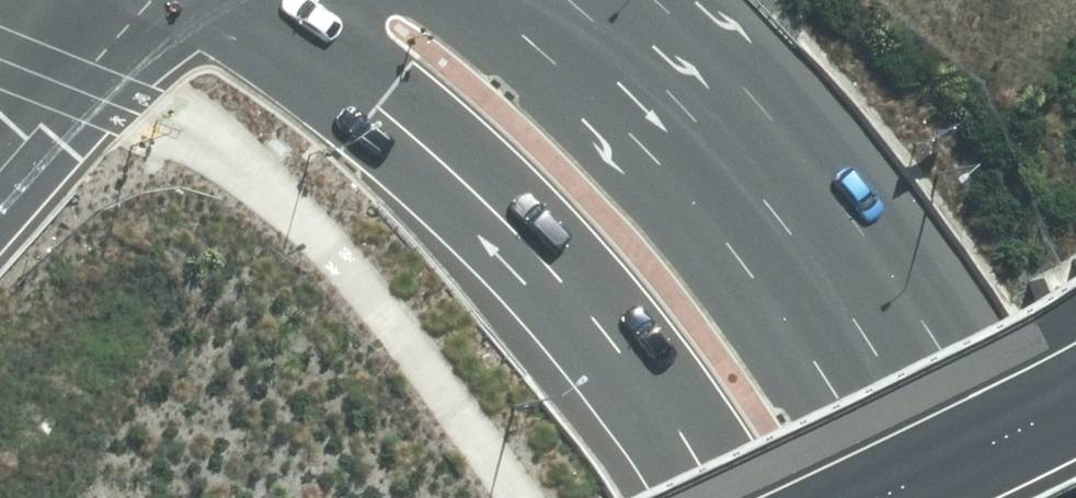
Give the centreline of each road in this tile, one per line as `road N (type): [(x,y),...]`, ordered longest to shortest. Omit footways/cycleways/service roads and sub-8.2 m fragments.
road 1 (secondary): [(720,497),(610,339),(543,259),(445,165),(214,0)]
road 2 (primary): [(587,0),(716,131),(916,423),(954,497)]
road 3 (motorway): [(820,497),(1075,381)]
road 4 (motorway): [(0,165),(152,0)]

